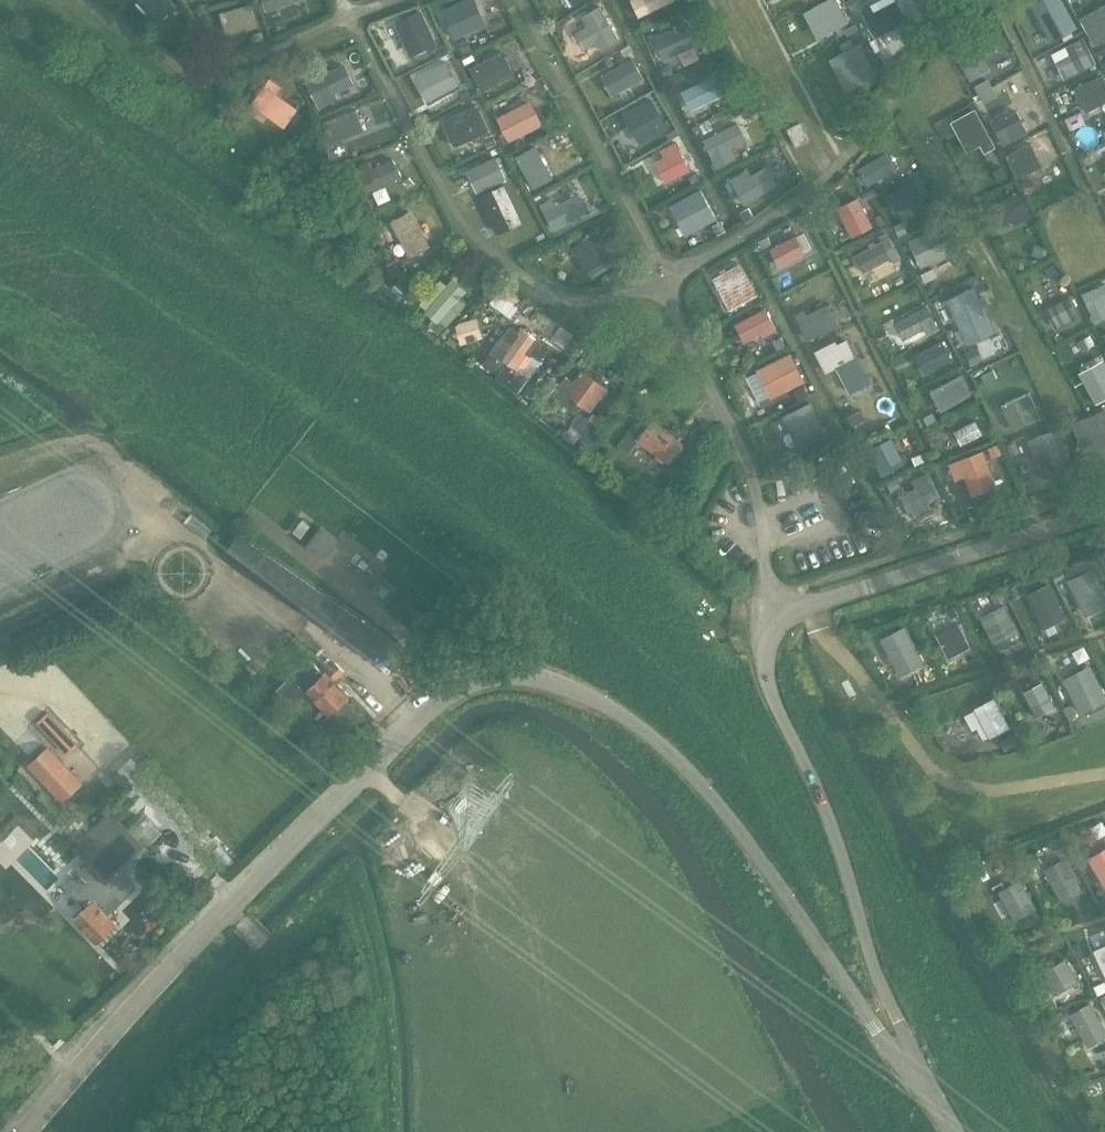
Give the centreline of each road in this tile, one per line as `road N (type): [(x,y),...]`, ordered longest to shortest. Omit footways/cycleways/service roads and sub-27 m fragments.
road 1 (unclassified): [(22,1131),(455,692),(515,683),(581,697),(677,757),(931,1093)]
road 2 (unclassified): [(931,1093),(872,963),(824,806),(767,685),(766,655),(788,616),(1104,512)]

